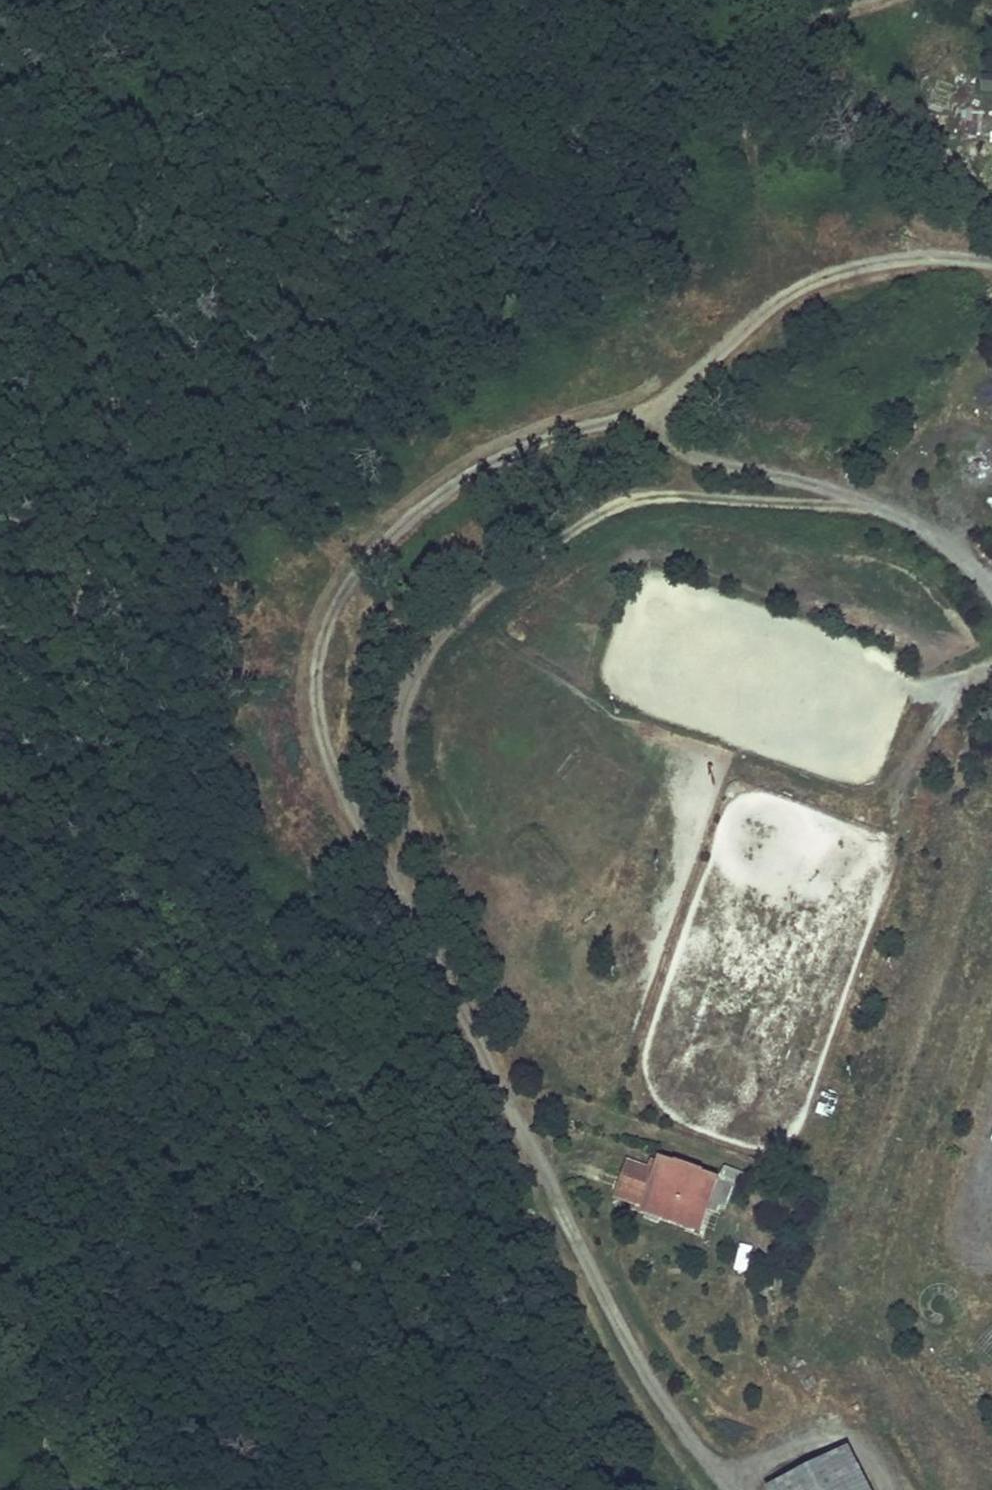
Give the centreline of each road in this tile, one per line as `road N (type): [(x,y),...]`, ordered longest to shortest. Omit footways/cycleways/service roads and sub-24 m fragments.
road 1 (track): [(884,0),(783,31),(751,106),(742,211),(748,322)]

